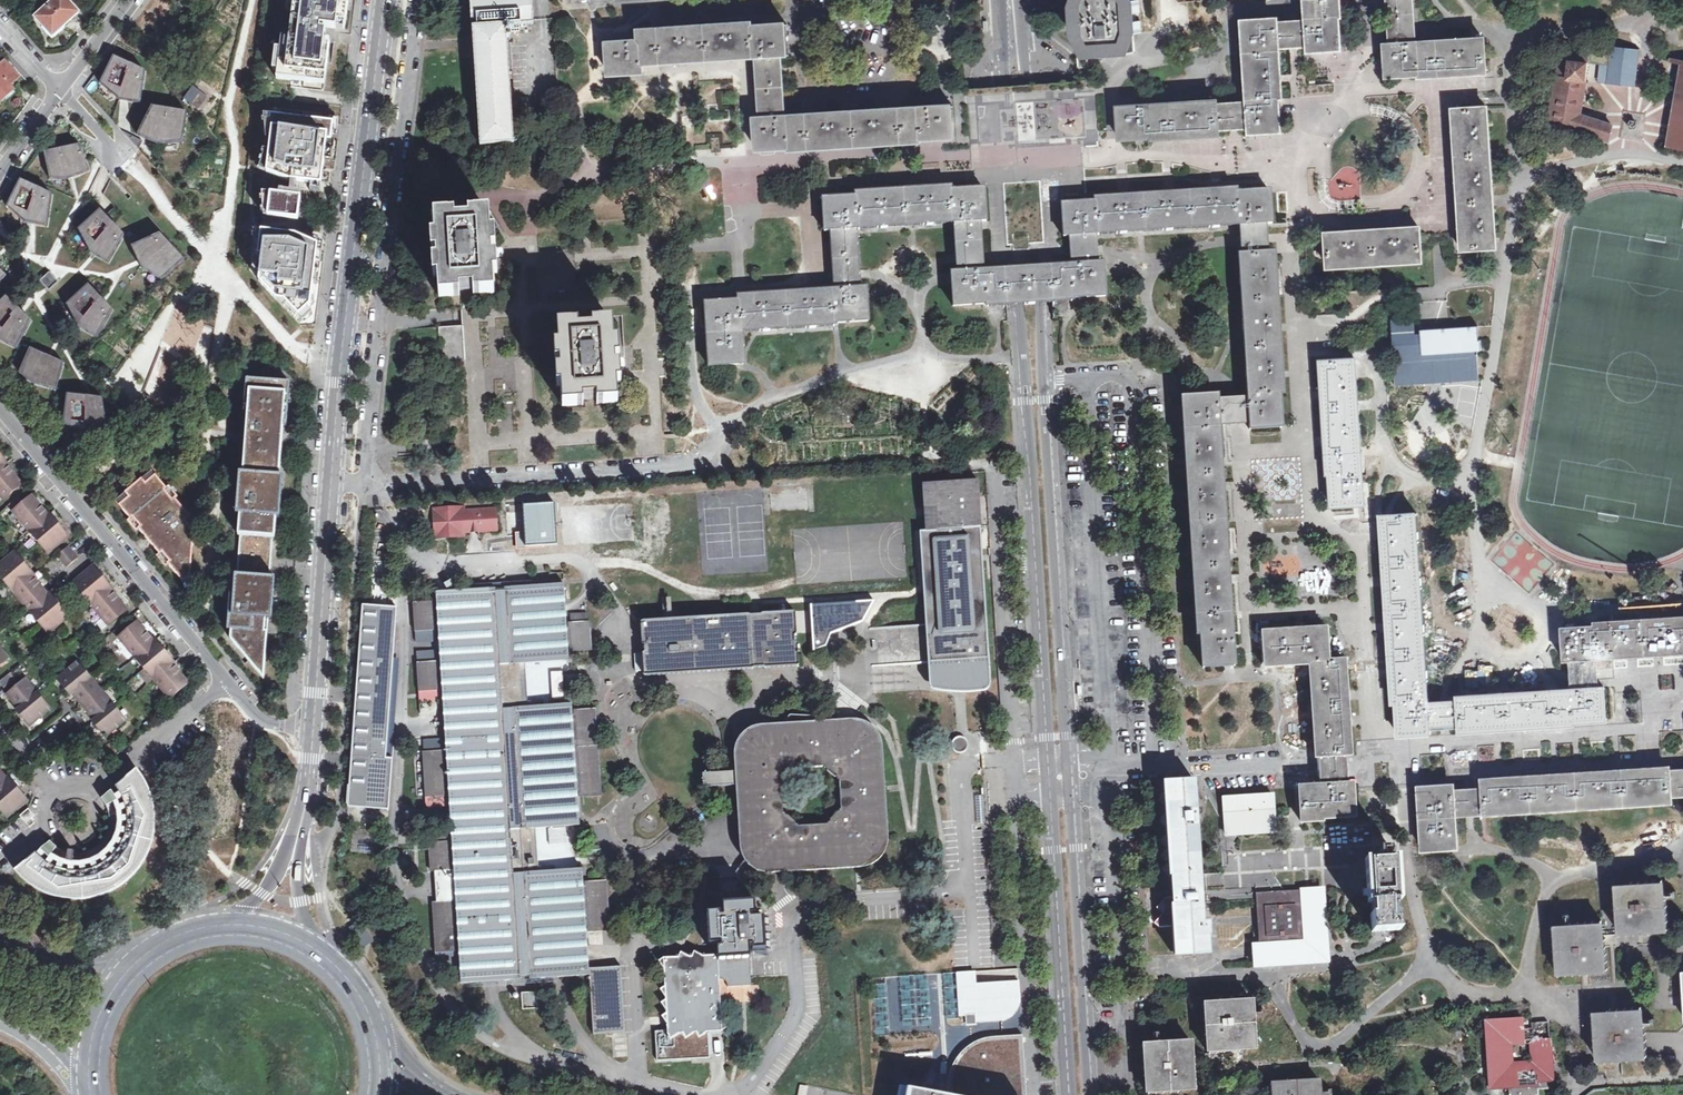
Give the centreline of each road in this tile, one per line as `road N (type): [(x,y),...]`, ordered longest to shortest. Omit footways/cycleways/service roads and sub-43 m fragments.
road 1 (tertiary): [(1091,1094),(1022,0)]
road 2 (tertiary): [(1000,0),(1069,1094)]
road 3 (unclassified): [(312,733),(346,306),(384,0)]
road 4 (residential): [(0,411),(229,685)]
road 5 (track): [(581,565),(639,567),(706,595),(752,594),(792,580)]
road 6 (residential): [(51,795),(73,786),(96,789),(229,685)]
road 7 (track): [(249,710),(230,875)]
road 8 (secondary): [(372,1094),(366,1024),(345,986),(313,956)]
road 9 (secondary): [(152,960),(75,966),(0,945)]
road 10 (unclassified): [(305,810),(267,886),(222,933)]
road 11 (secondary): [(152,960),(107,1020),(99,1094)]
road 12 (unclassified): [(313,956),(298,879),(305,810)]
road 13 (secondary): [(0,1022),(31,1037),(99,1094)]

